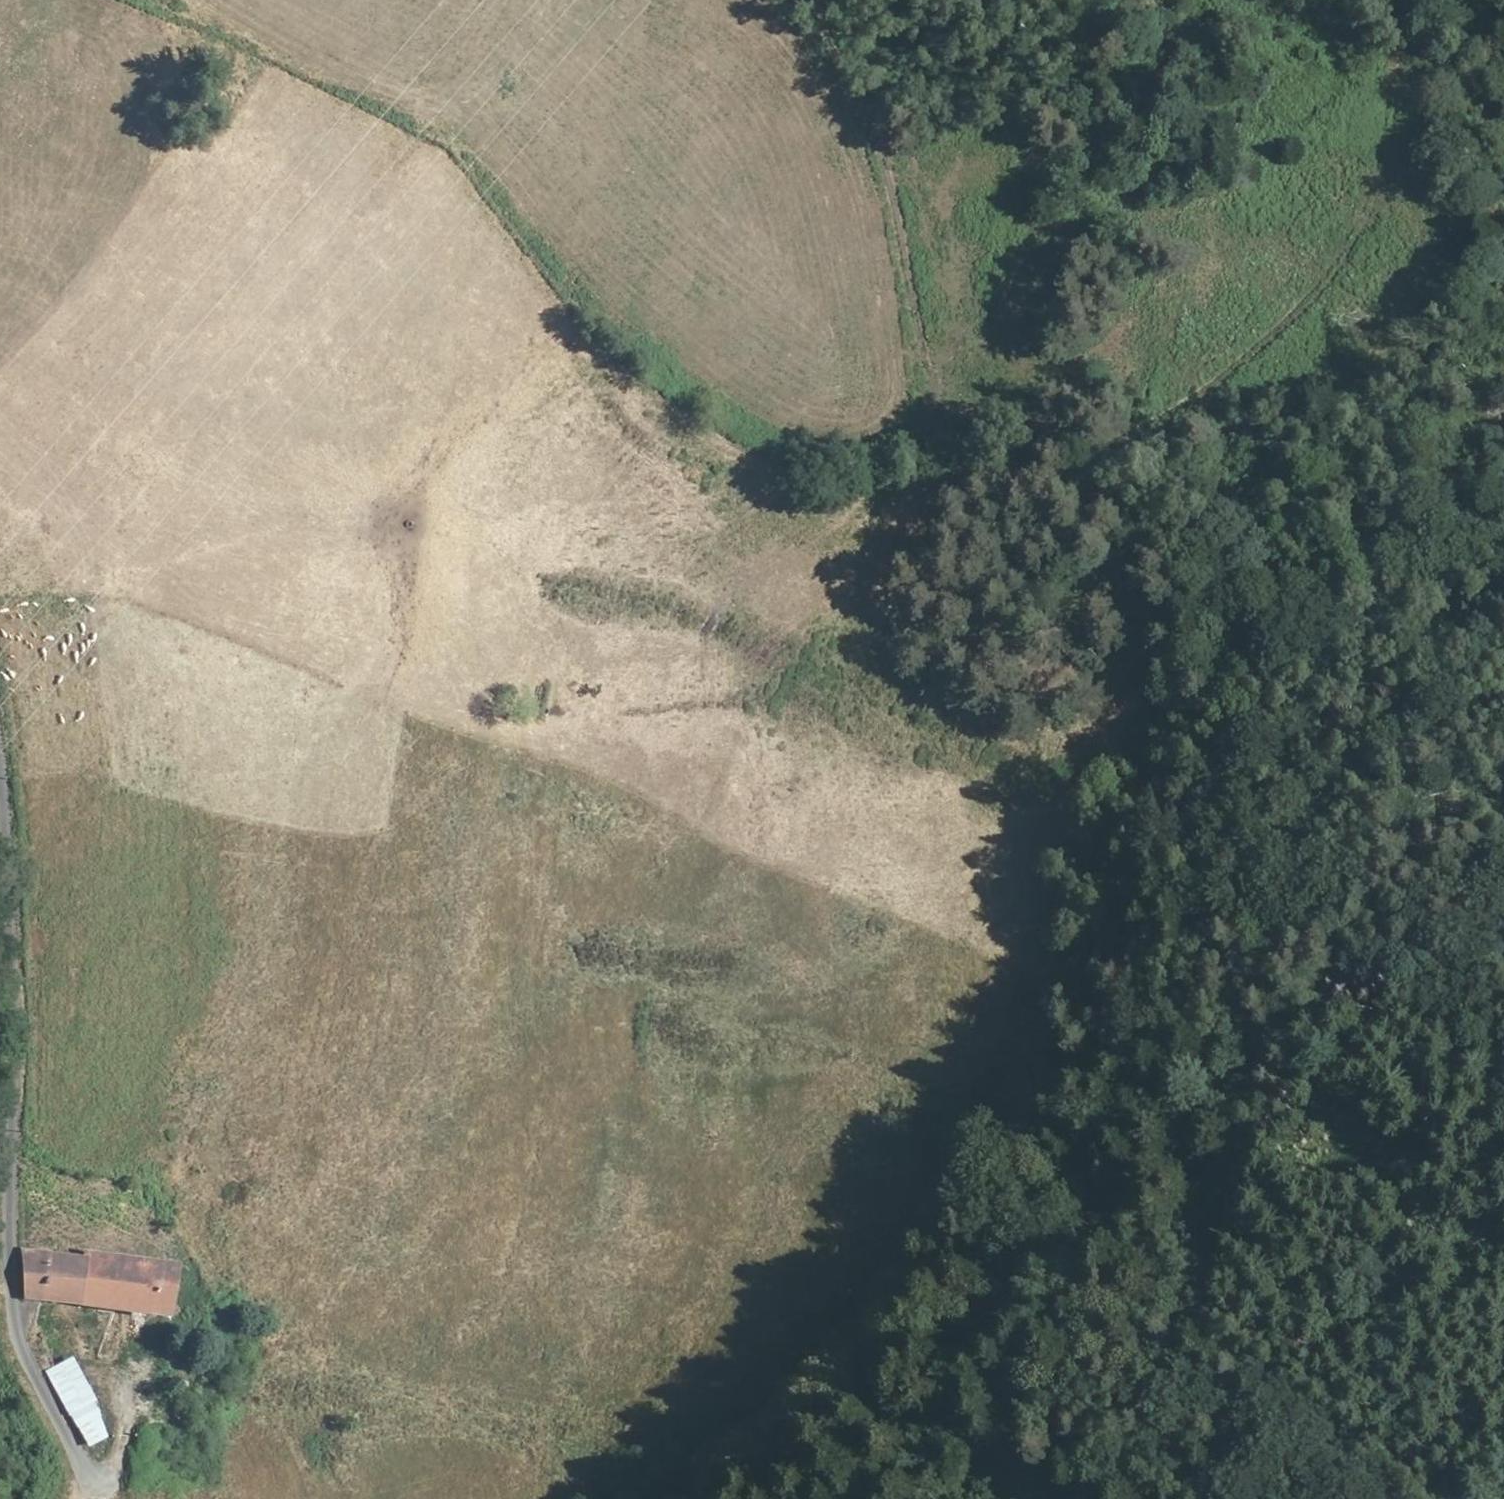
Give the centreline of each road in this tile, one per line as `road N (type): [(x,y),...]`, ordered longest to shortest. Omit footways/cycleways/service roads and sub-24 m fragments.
road 1 (track): [(247,0),(294,16),(491,188),(709,427),(903,453),(1121,454),(1378,227),(1387,0)]
road 2 (track): [(1503,1060),(1479,1024),(1385,976),(1311,1061),(1153,1419),(1108,1498)]
road 3 (track): [(804,0),(894,198),(936,453)]
road 4 (unclassified): [(0,1082),(0,763)]
road 5 (unclassified): [(70,1481),(5,1334),(0,1193)]

